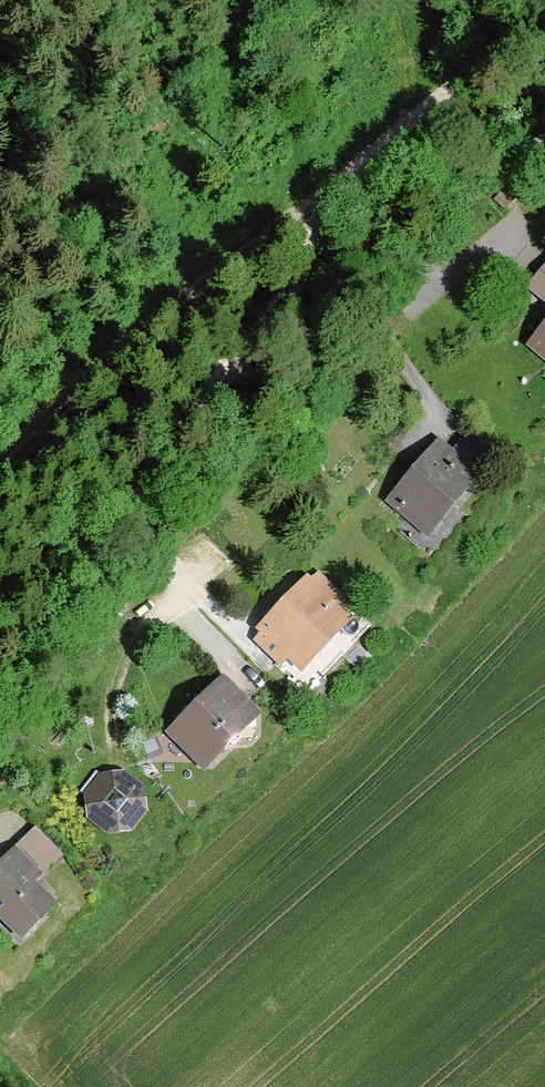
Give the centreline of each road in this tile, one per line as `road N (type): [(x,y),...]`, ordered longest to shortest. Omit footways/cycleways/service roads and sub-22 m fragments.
road 1 (track): [(0,459),(116,352),(314,207),(481,68),(544,32)]
road 2 (track): [(314,207),(307,265),(290,293),(138,470),(0,611)]
road 3 (track): [(370,225),(366,305),(428,401),(411,441)]
road 4 (track): [(138,470),(234,612)]
road 5 (track): [(361,170),(370,225),(388,251),(455,270)]

